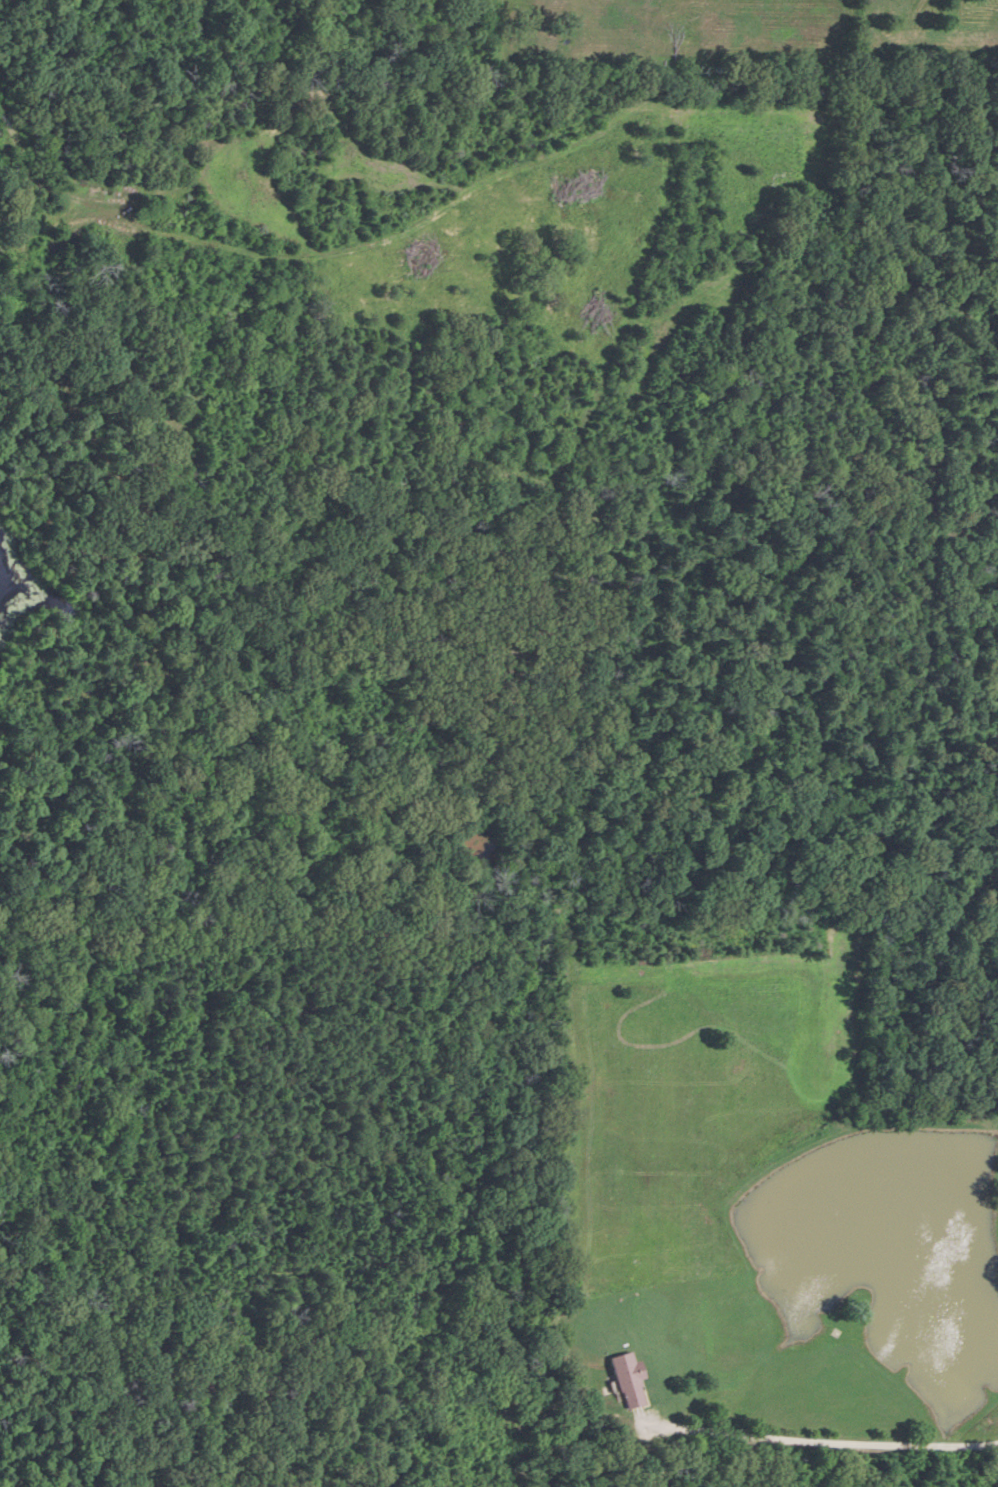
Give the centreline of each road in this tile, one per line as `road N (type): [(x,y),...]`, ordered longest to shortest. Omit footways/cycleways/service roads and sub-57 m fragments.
road 1 (residential): [(997,1446),(787,1441),(648,1424)]

